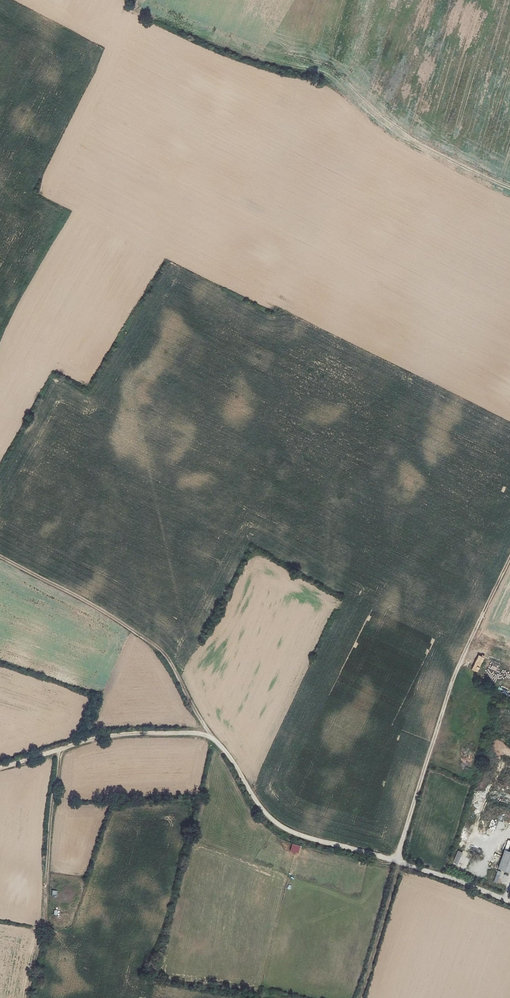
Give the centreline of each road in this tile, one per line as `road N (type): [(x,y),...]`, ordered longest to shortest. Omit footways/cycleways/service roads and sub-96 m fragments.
road 1 (unclassified): [(509,900),(273,821),(211,736)]
road 2 (track): [(509,558),(455,676),(396,860)]
road 3 (track): [(0,554),(162,652),(211,736)]
road 4 (track): [(0,768),(112,735),(211,736)]

